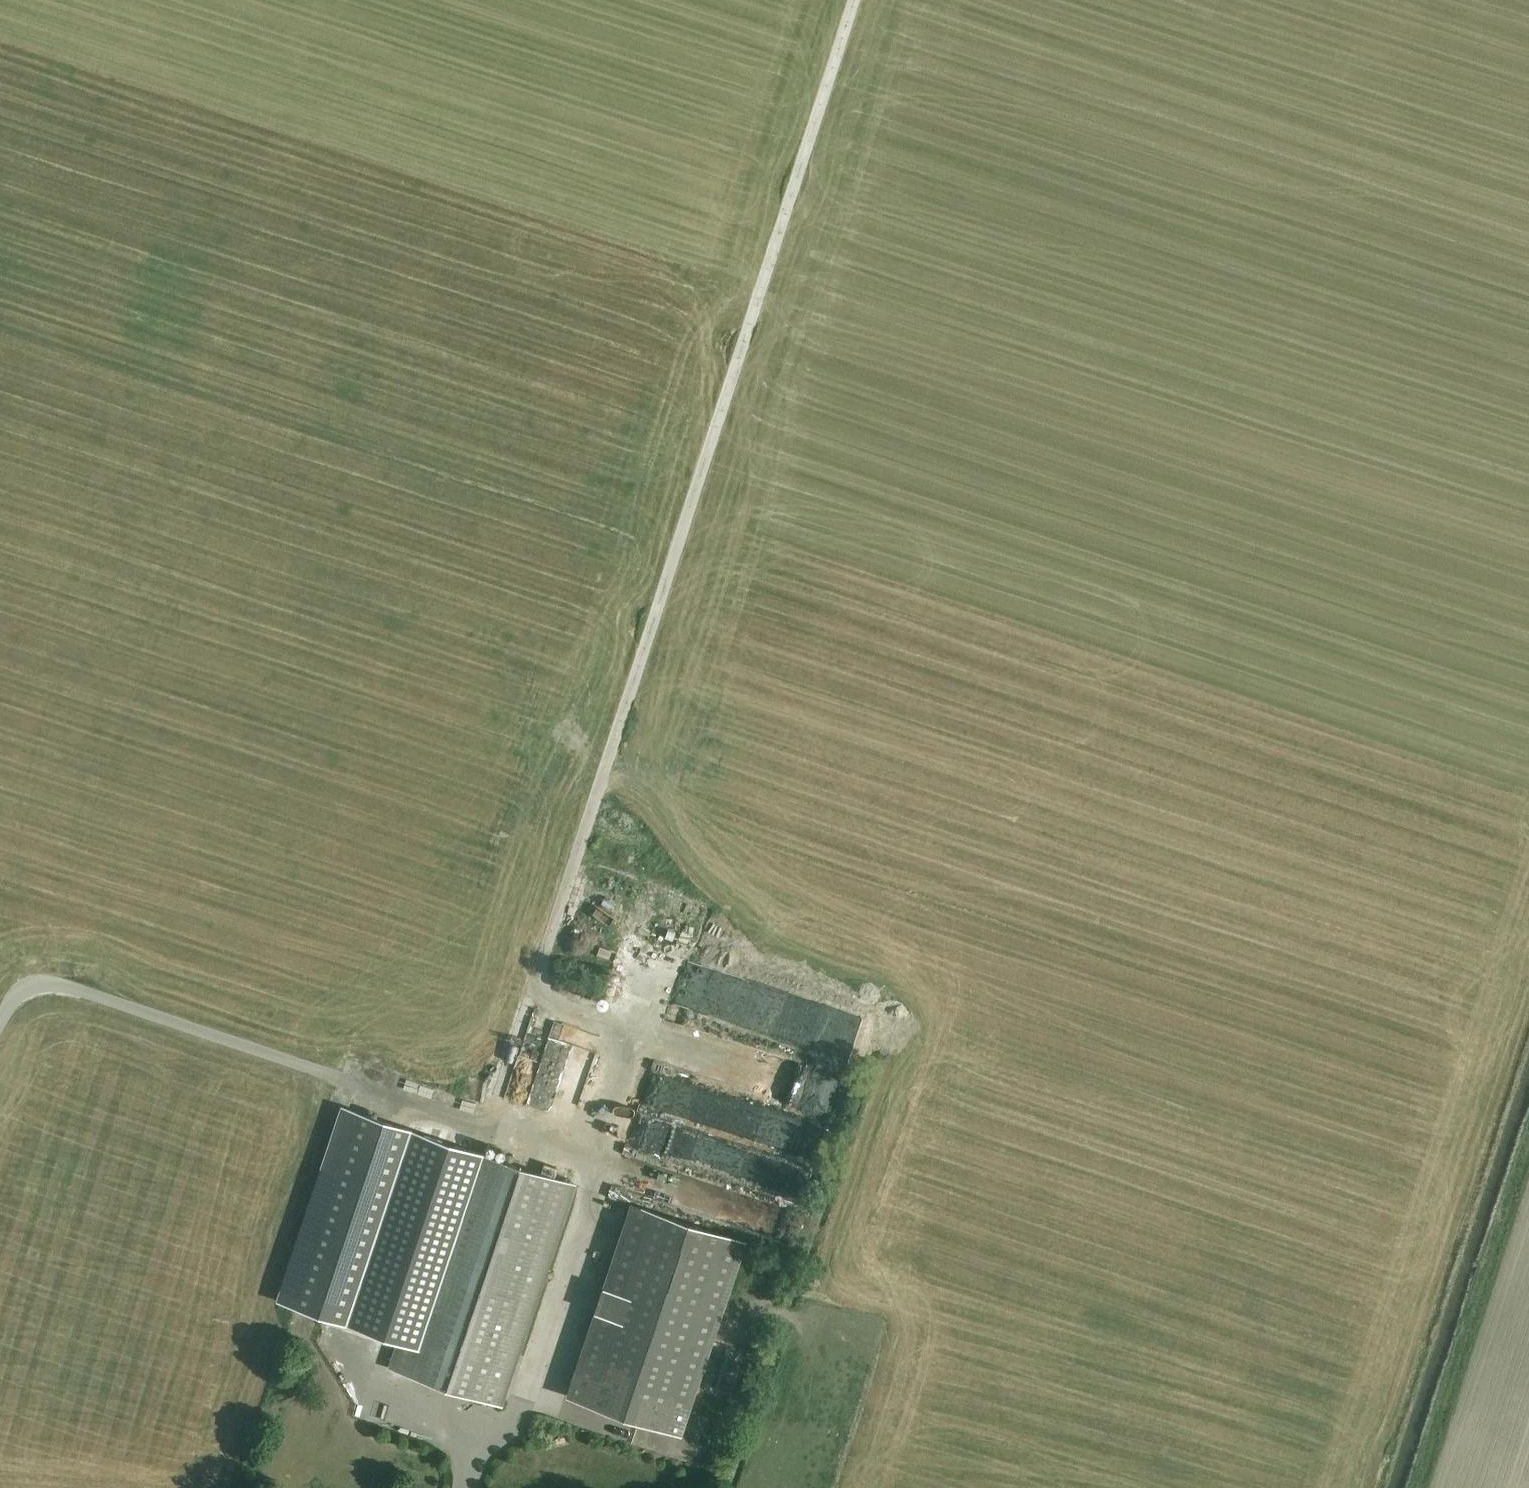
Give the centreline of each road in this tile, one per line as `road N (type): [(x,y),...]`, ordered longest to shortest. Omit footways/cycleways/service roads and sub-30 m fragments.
road 1 (track): [(856,0),(538,975),(539,986),(632,1048),(590,1165)]
road 2 (track): [(632,1048),(655,1019),(688,925)]

